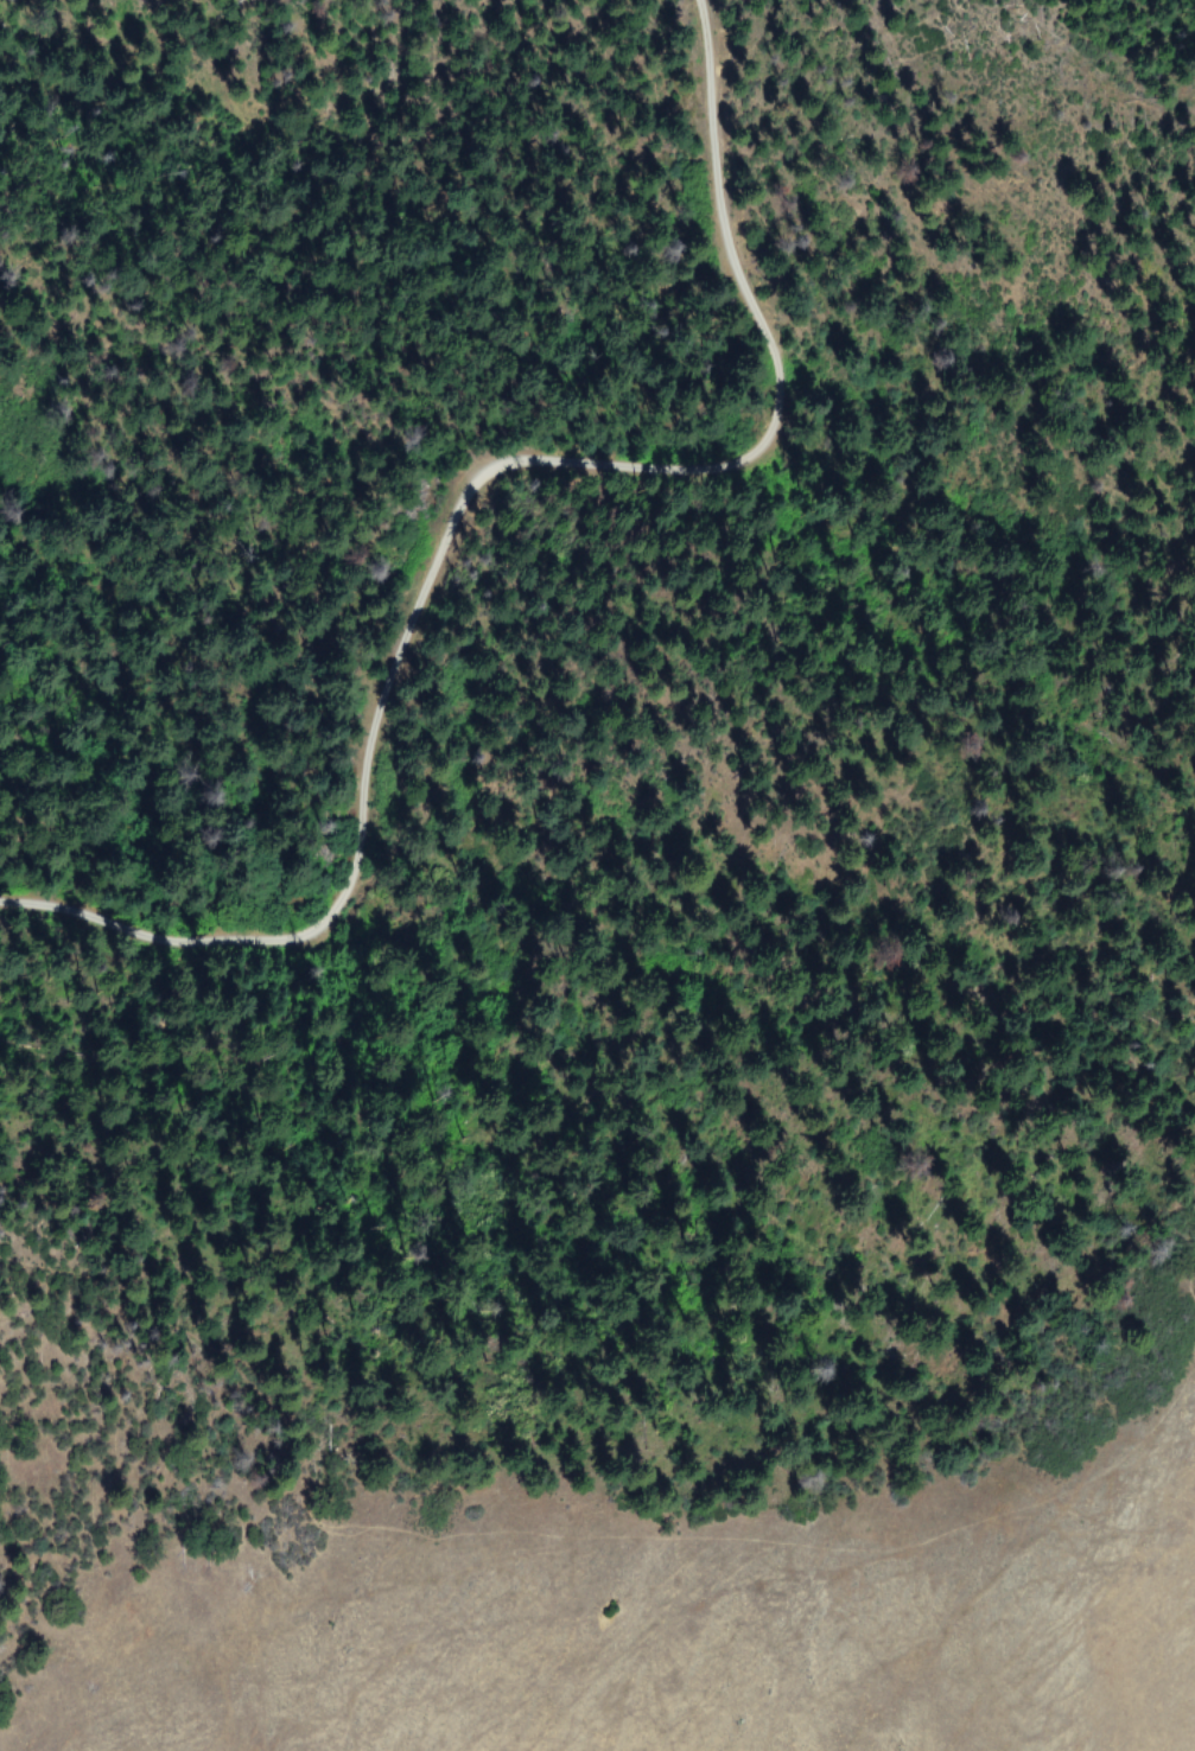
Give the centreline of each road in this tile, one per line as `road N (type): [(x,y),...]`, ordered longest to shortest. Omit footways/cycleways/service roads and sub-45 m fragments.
road 1 (track): [(702,0),(712,158),(776,329),(758,389),(561,371),(482,437),(331,652),(301,768),(300,889),(147,904),(0,859)]

